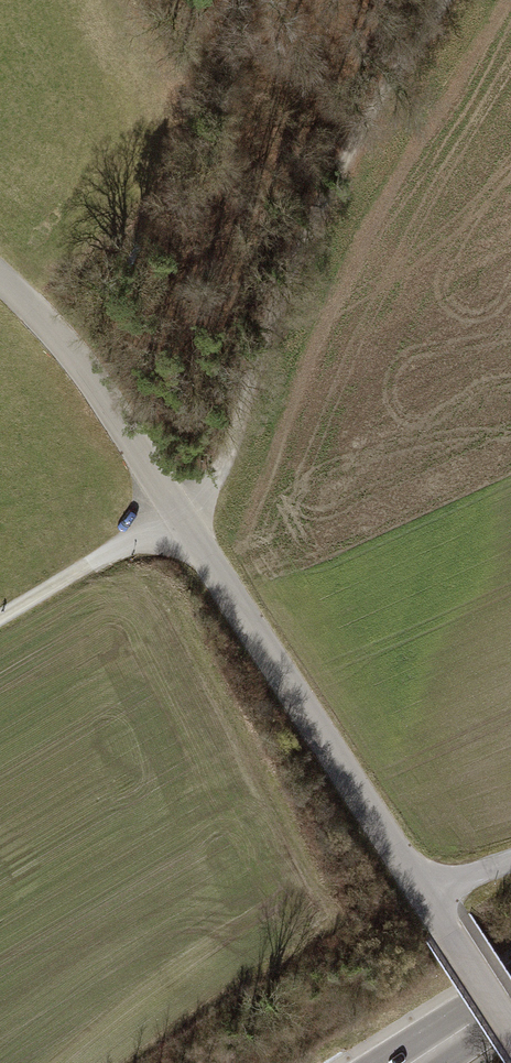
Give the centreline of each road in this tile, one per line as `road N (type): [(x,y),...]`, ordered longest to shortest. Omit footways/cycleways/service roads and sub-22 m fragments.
road 1 (tertiary): [(0,280),(55,333),(510,1026)]
road 2 (track): [(445,0),(319,208),(212,480),(178,517),(0,619)]

